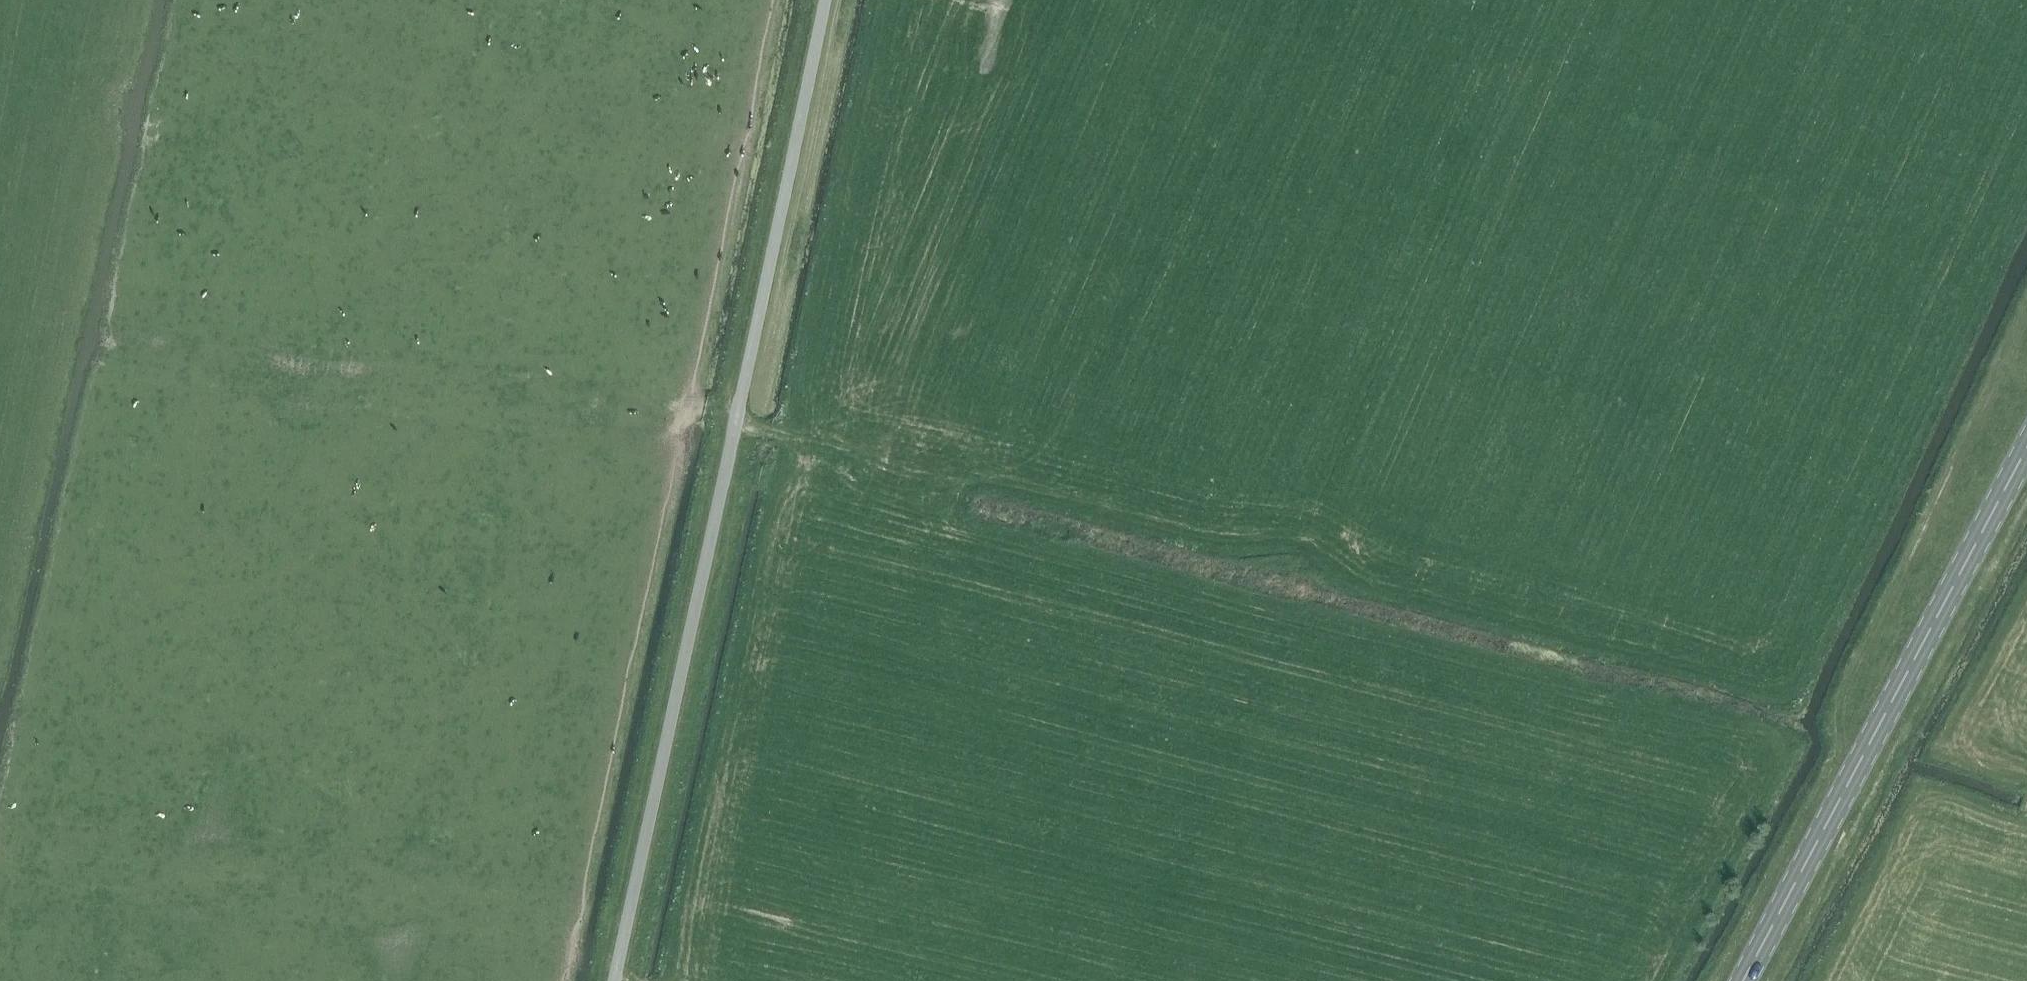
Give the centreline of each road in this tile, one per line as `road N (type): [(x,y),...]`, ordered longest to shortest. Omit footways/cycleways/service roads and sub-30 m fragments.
road 1 (unclassified): [(614,980),(824,0)]
road 2 (primary): [(2026,446),(1742,980)]

